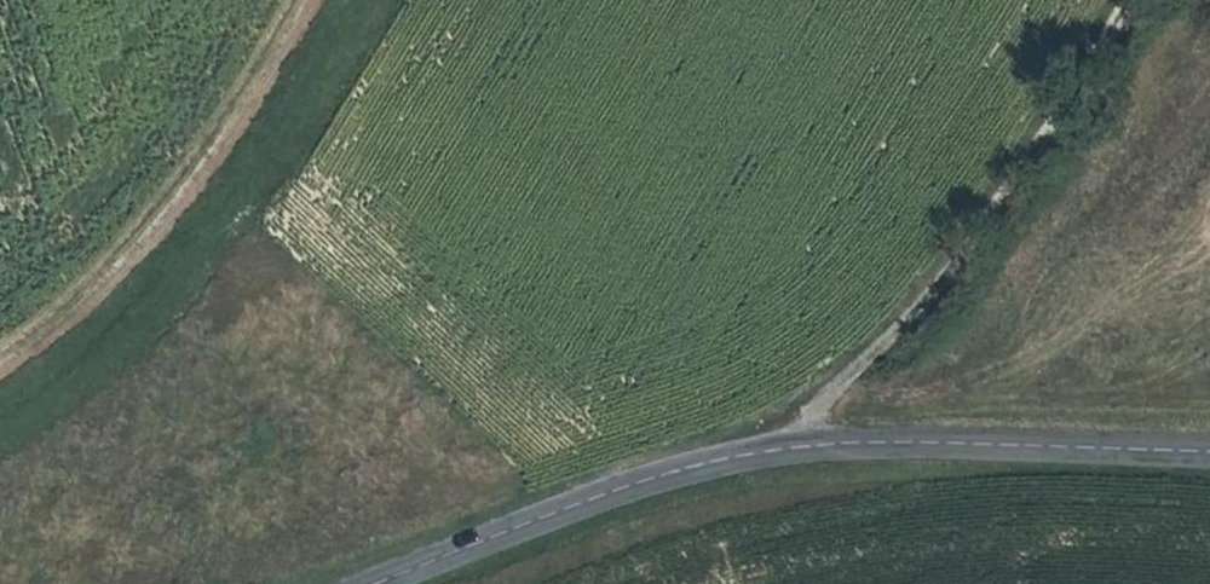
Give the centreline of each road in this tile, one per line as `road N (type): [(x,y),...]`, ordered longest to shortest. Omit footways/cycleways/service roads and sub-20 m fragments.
road 1 (tertiary): [(1209,443),(893,439),(760,452),(580,503),(381,583)]
road 2 (track): [(776,451),(917,319),(995,220),(1130,0)]
road 3 (track): [(0,354),(165,217),(250,104),(312,0)]

